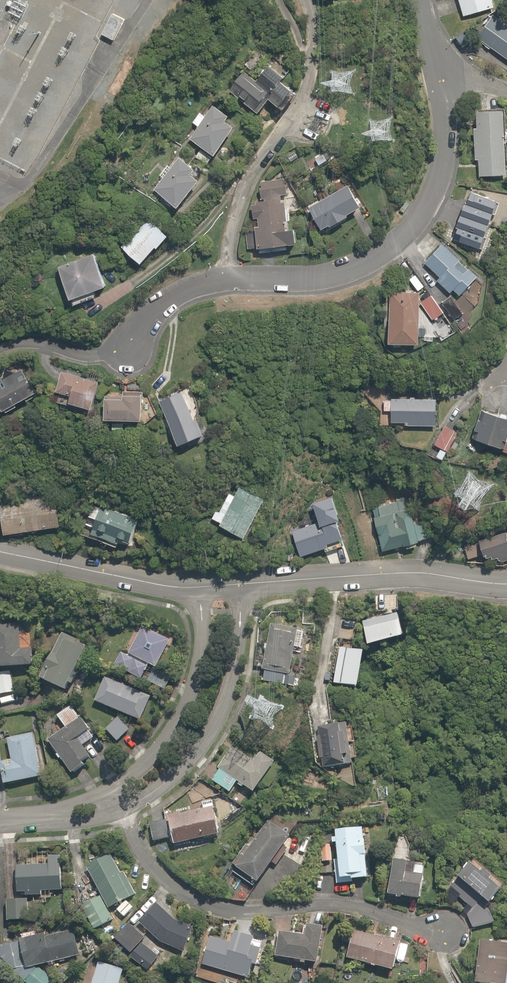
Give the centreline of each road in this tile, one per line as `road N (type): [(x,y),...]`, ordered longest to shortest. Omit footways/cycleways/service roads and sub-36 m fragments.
road 1 (residential): [(448,939),(325,905),(210,909),(154,876),(108,803)]
road 2 (residential): [(223,280),(339,271),(404,235),(444,159),(442,73)]
road 3 (residential): [(312,6),(315,63),(300,104),(242,189),(223,280)]
road 4 (residential): [(241,587),(235,676),(204,741),(166,788),(137,803),(108,803)]
road 5 (residential): [(506,579),(405,575),(241,587)]
road 6 (residential): [(108,803),(175,731),(199,673),(200,589)]
road 7 (residential): [(200,589),(124,586),(0,560)]
road 8 (residential): [(135,336),(103,355),(35,344),(0,349)]

